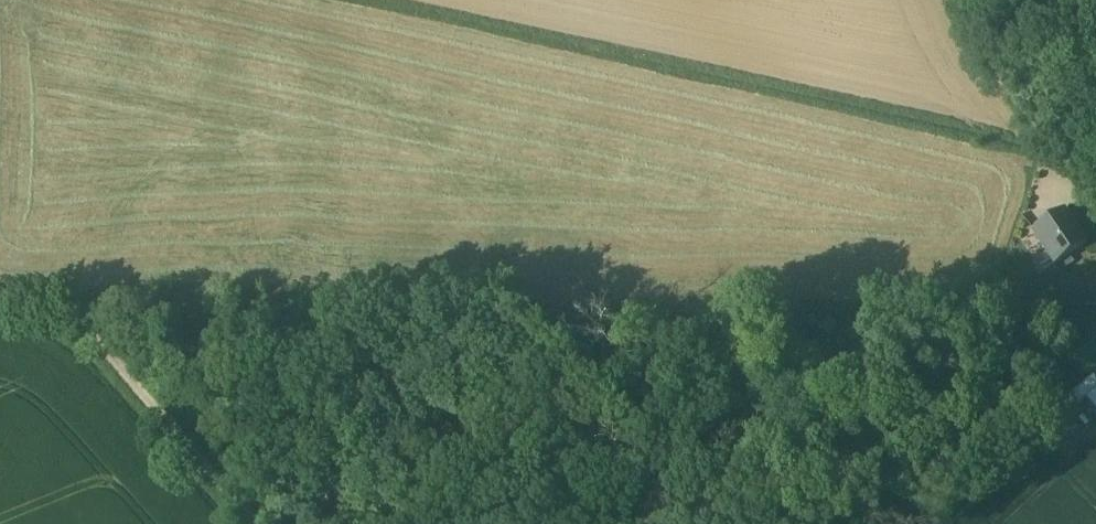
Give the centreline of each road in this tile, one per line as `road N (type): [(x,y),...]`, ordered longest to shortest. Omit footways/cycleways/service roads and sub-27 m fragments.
road 1 (track): [(69,311),(1095,312)]
road 2 (track): [(258,523),(69,311)]
road 3 (unclassified): [(1095,199),(982,44),(968,0)]

